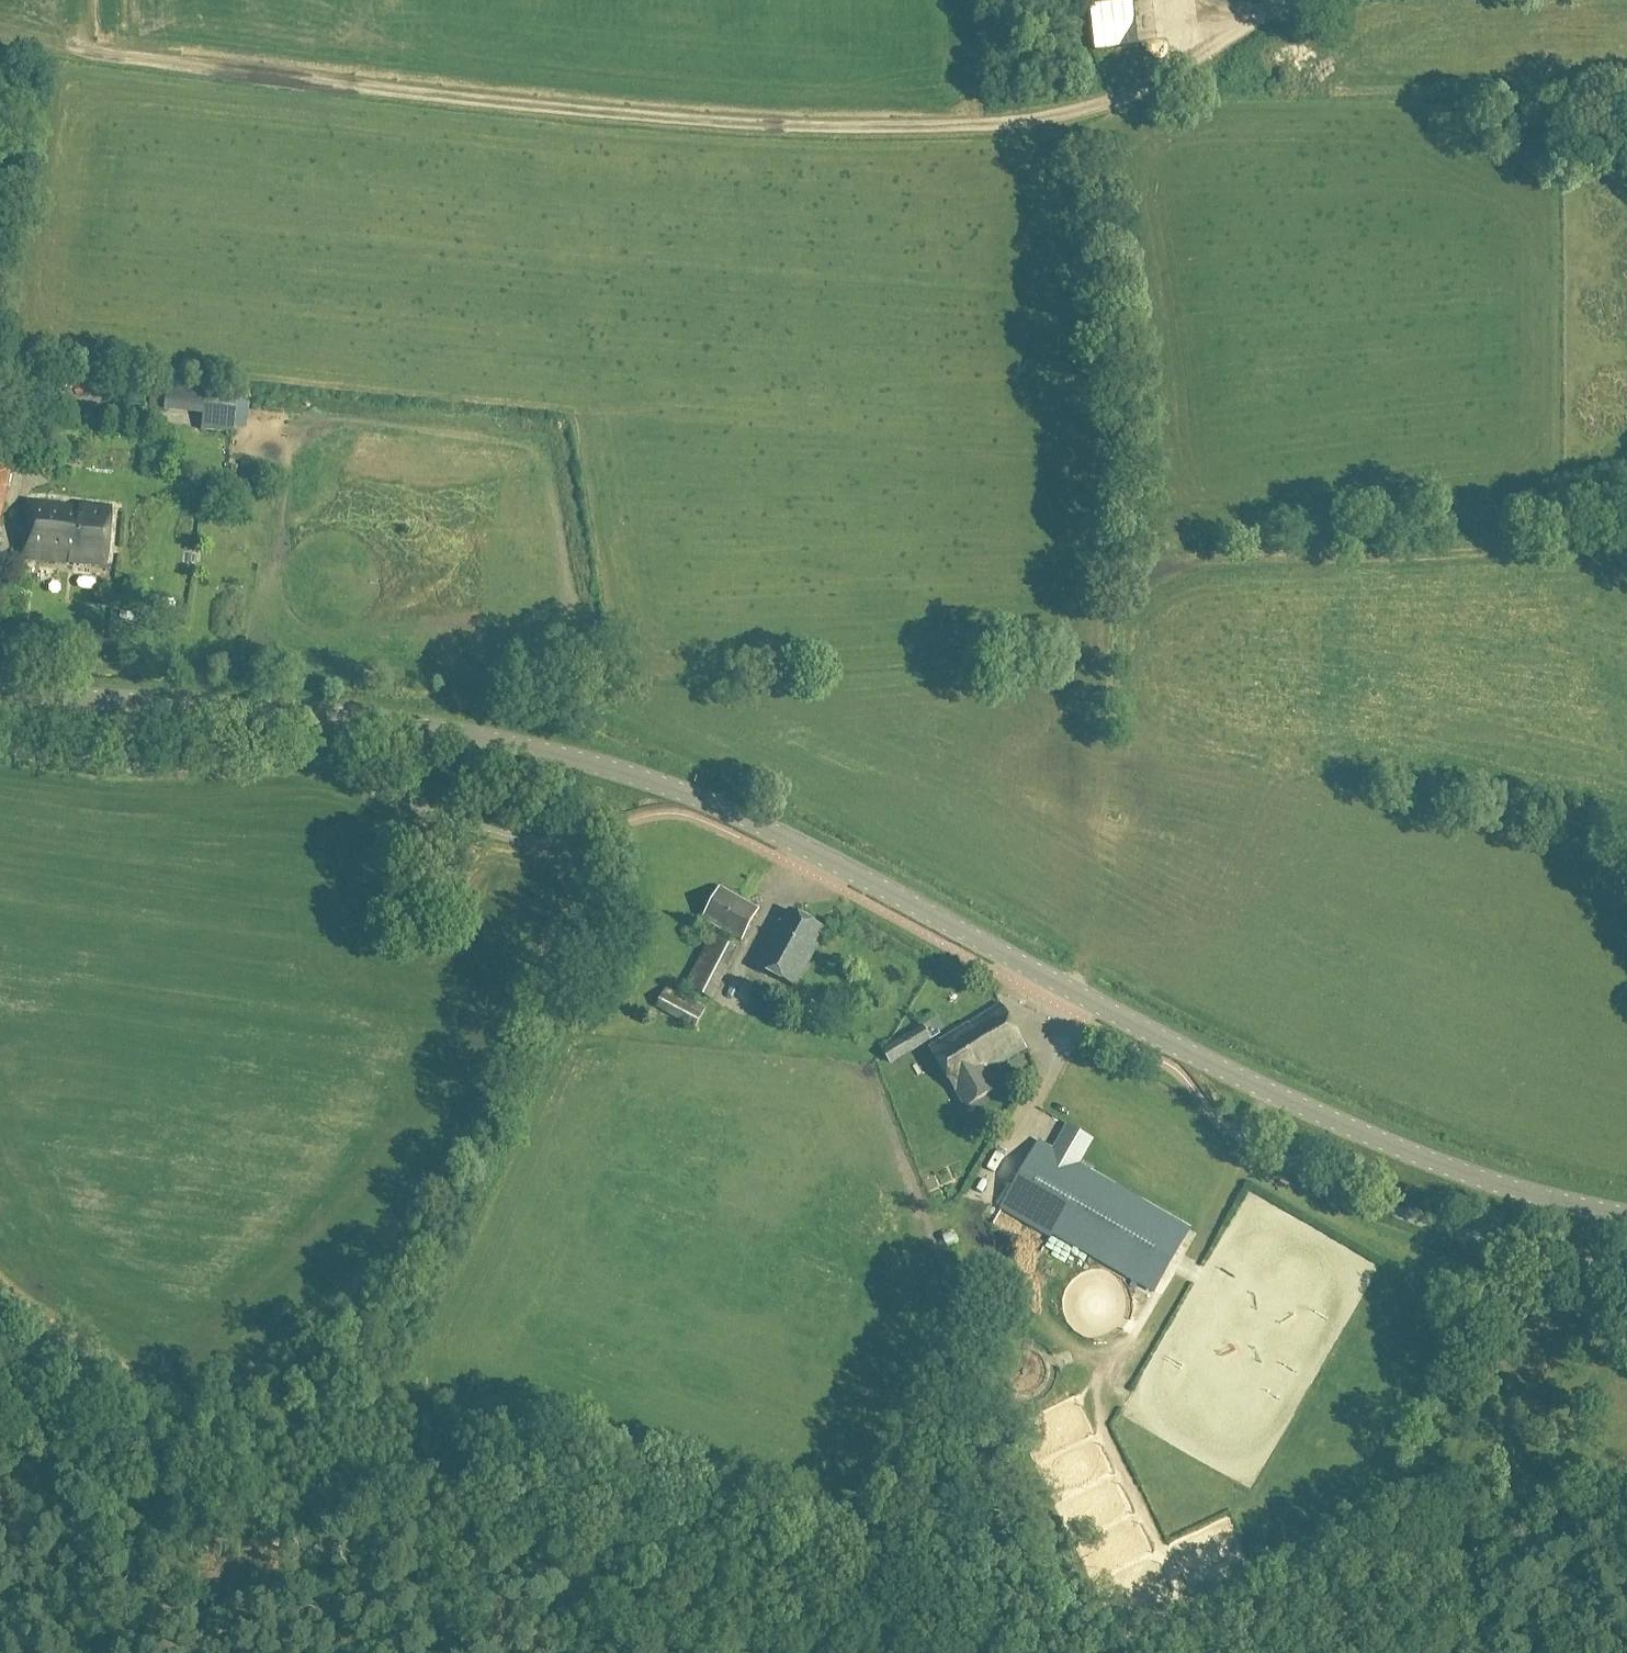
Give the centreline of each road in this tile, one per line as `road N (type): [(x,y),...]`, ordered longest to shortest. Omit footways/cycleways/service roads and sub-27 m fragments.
road 1 (tertiary): [(1626,1220),(1472,1176),(1100,1002),(792,836),(670,784),(536,743),(414,719),(0,692)]
road 2 (track): [(1311,0),(1083,108),(923,126),(504,102),(0,40)]

